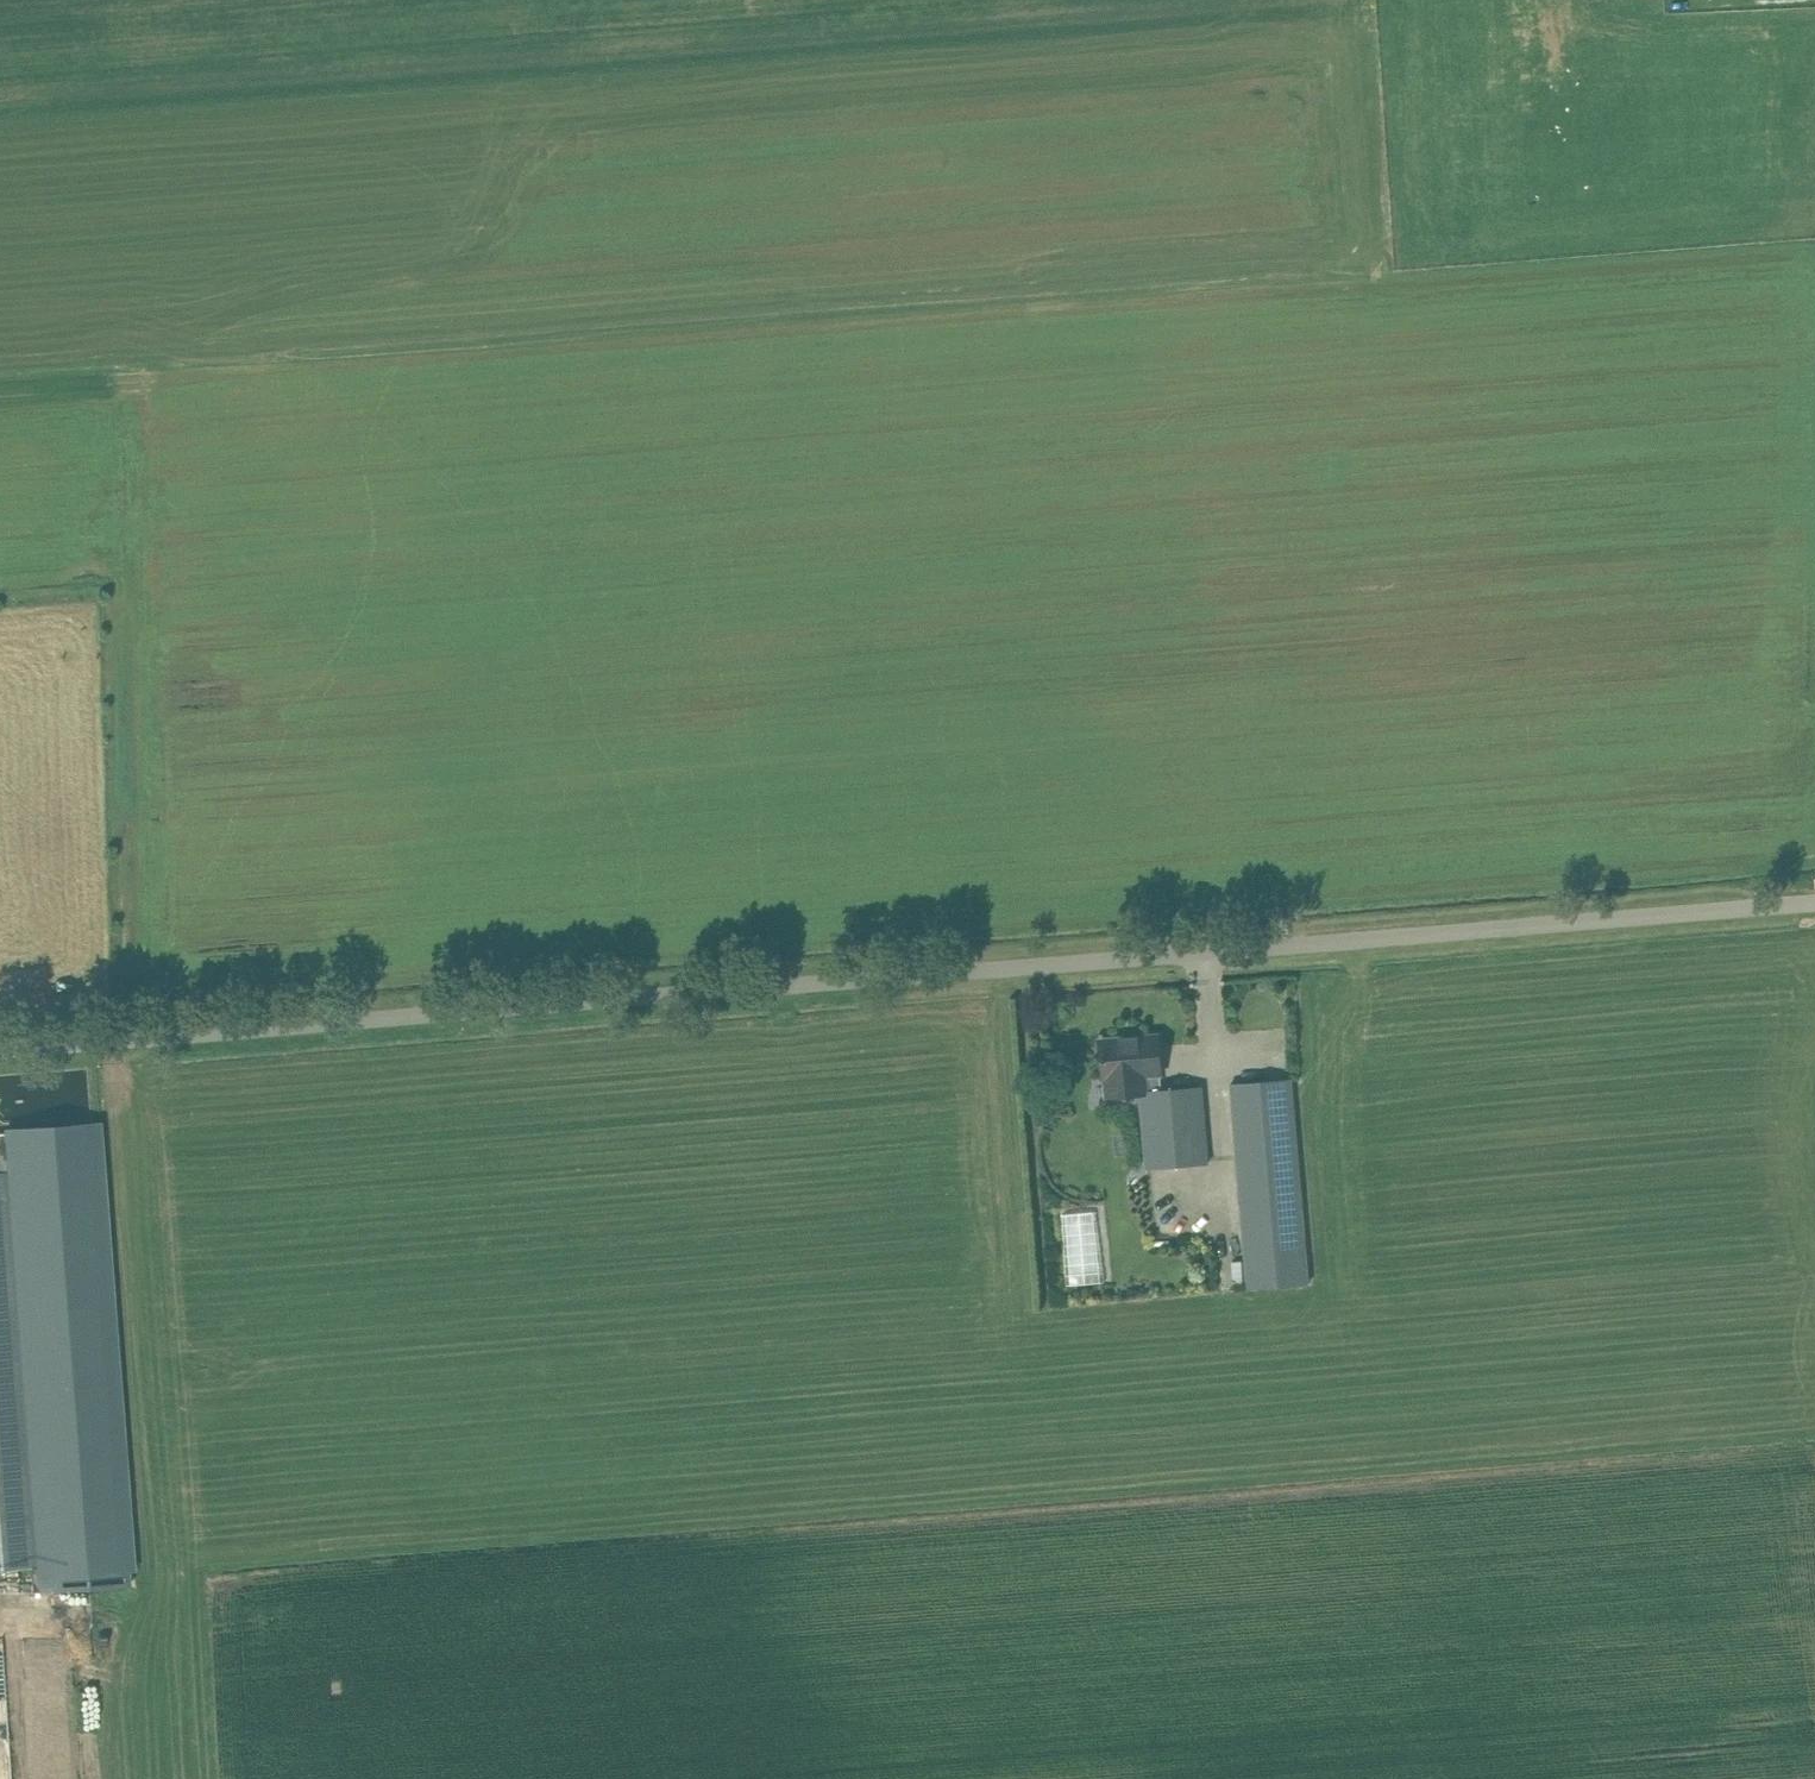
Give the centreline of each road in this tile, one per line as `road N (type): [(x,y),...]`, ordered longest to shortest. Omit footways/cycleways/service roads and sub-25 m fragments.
road 1 (unclassified): [(0,1045),(1814,898)]

